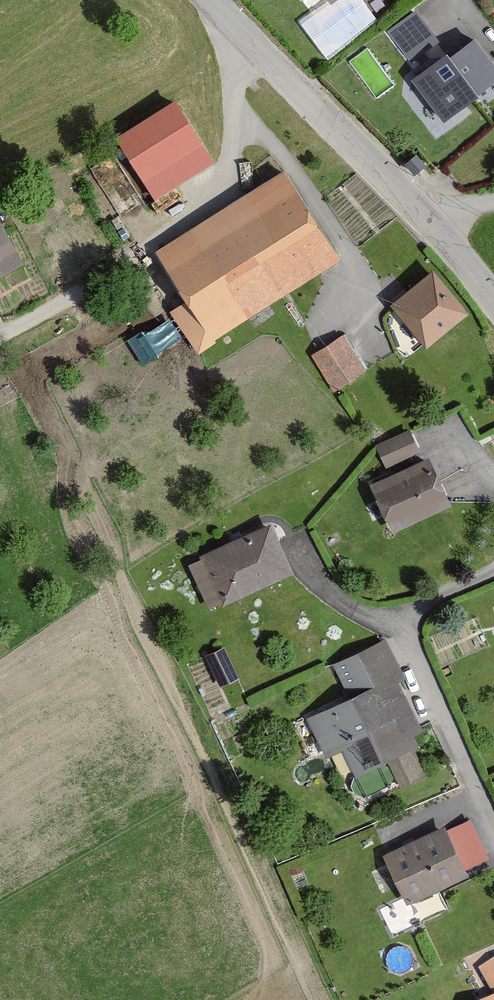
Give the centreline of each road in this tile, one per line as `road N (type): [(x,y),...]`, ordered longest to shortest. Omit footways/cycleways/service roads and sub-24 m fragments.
road 1 (residential): [(203,0),(417,204),(493,317)]
road 2 (residential): [(493,846),(392,625)]

